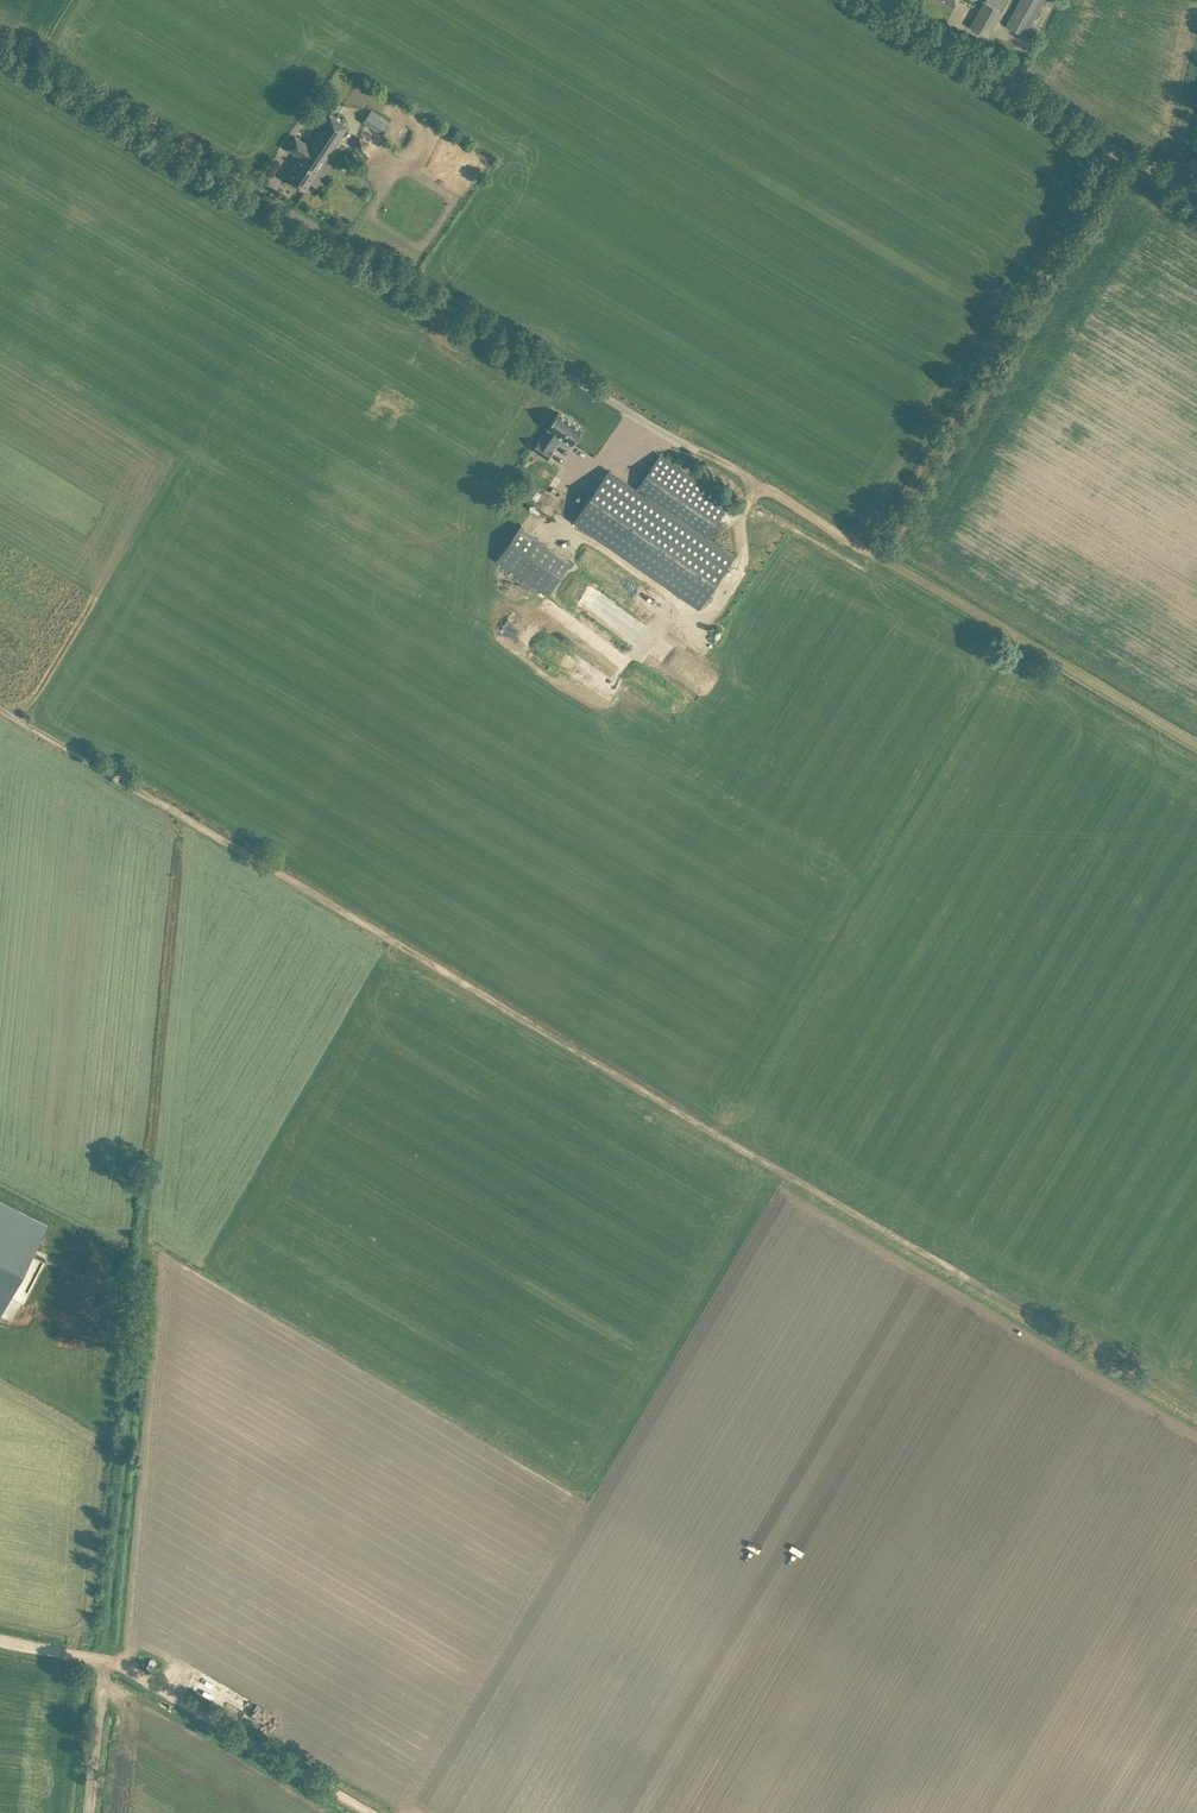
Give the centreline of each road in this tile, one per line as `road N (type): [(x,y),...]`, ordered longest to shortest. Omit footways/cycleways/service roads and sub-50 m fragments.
road 1 (track): [(0,709),(1196,1416)]
road 2 (unclassified): [(622,409),(0,37)]
road 3 (track): [(372,1812),(144,1678),(109,1662),(0,1640)]
road 4 (unclassified): [(1196,196),(878,0)]

